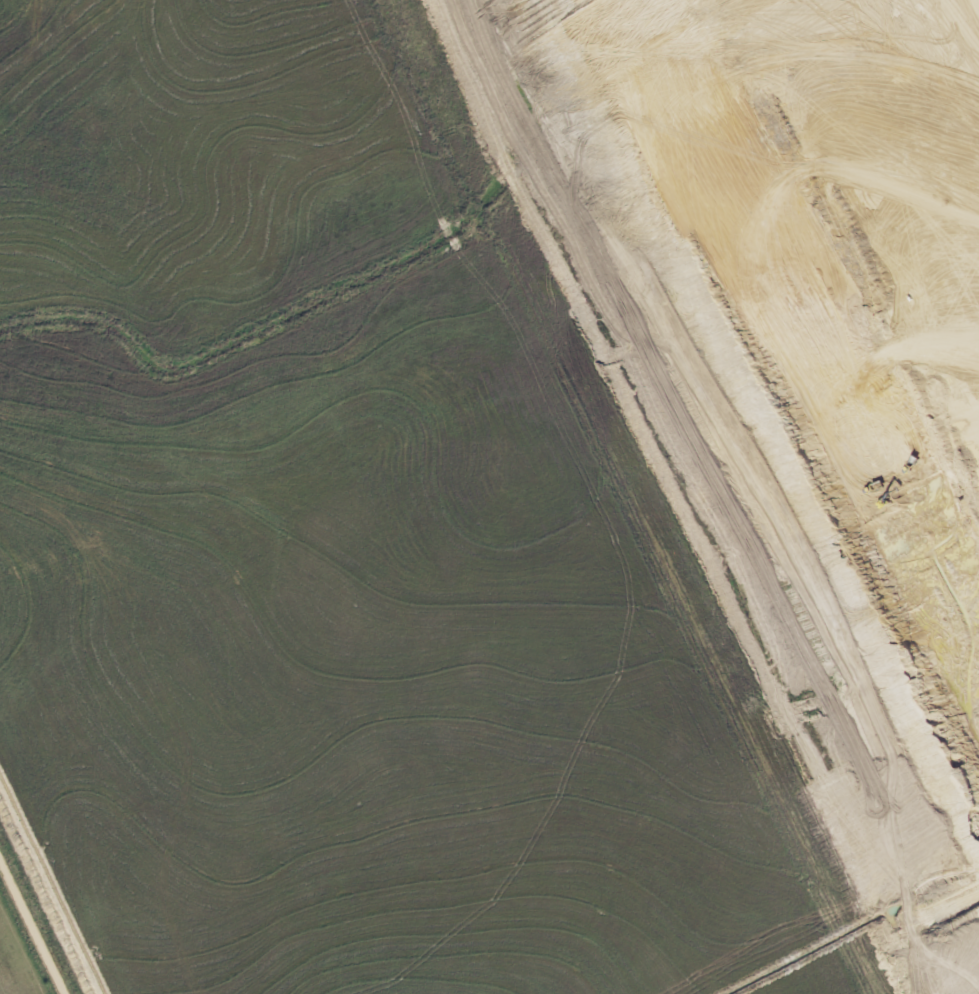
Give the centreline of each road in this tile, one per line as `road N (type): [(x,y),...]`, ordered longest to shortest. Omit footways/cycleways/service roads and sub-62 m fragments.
road 1 (residential): [(0,866),(62,993)]

